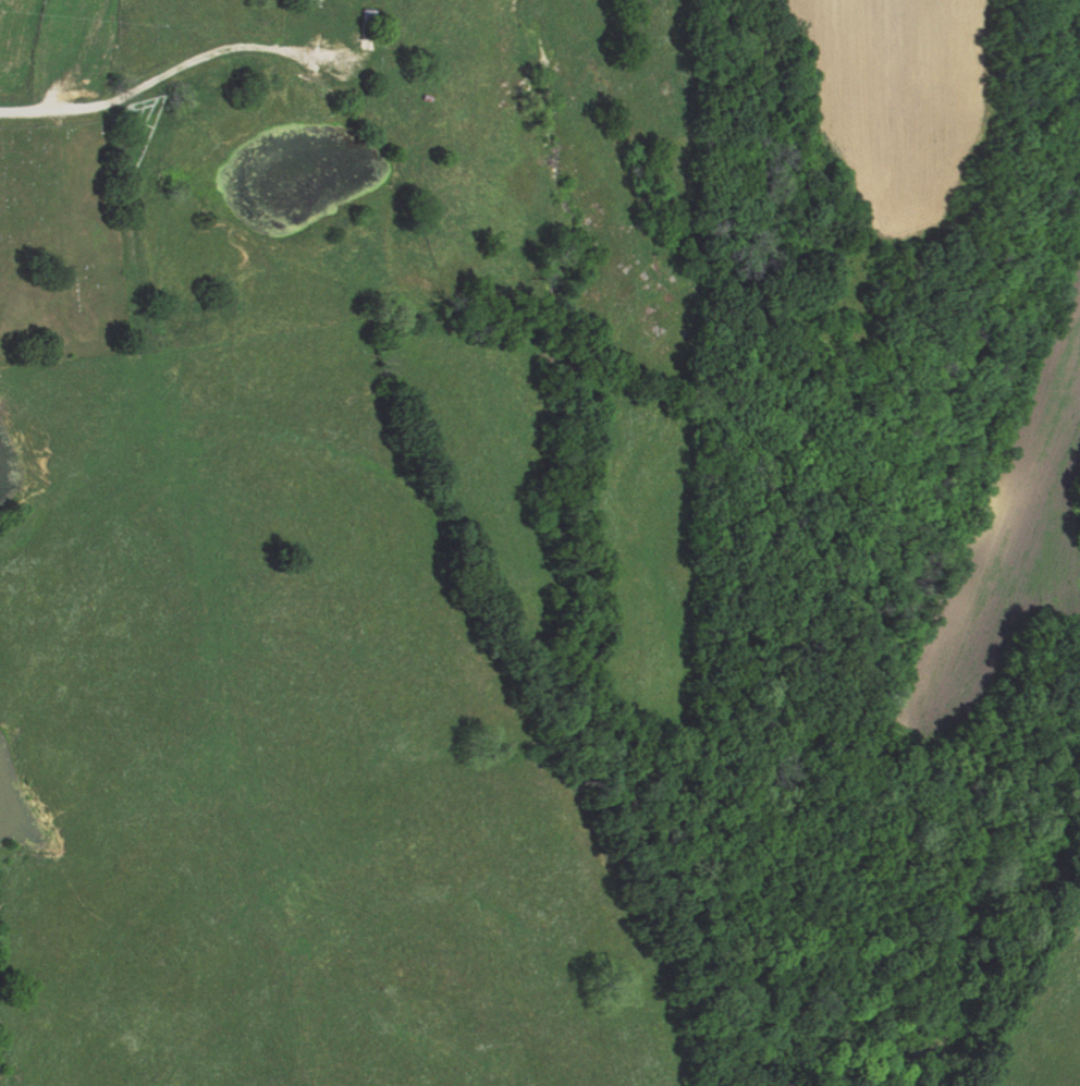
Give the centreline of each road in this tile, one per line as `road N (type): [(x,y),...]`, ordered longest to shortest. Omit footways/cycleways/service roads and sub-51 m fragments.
road 1 (residential): [(0,113),(98,108),(126,97)]

